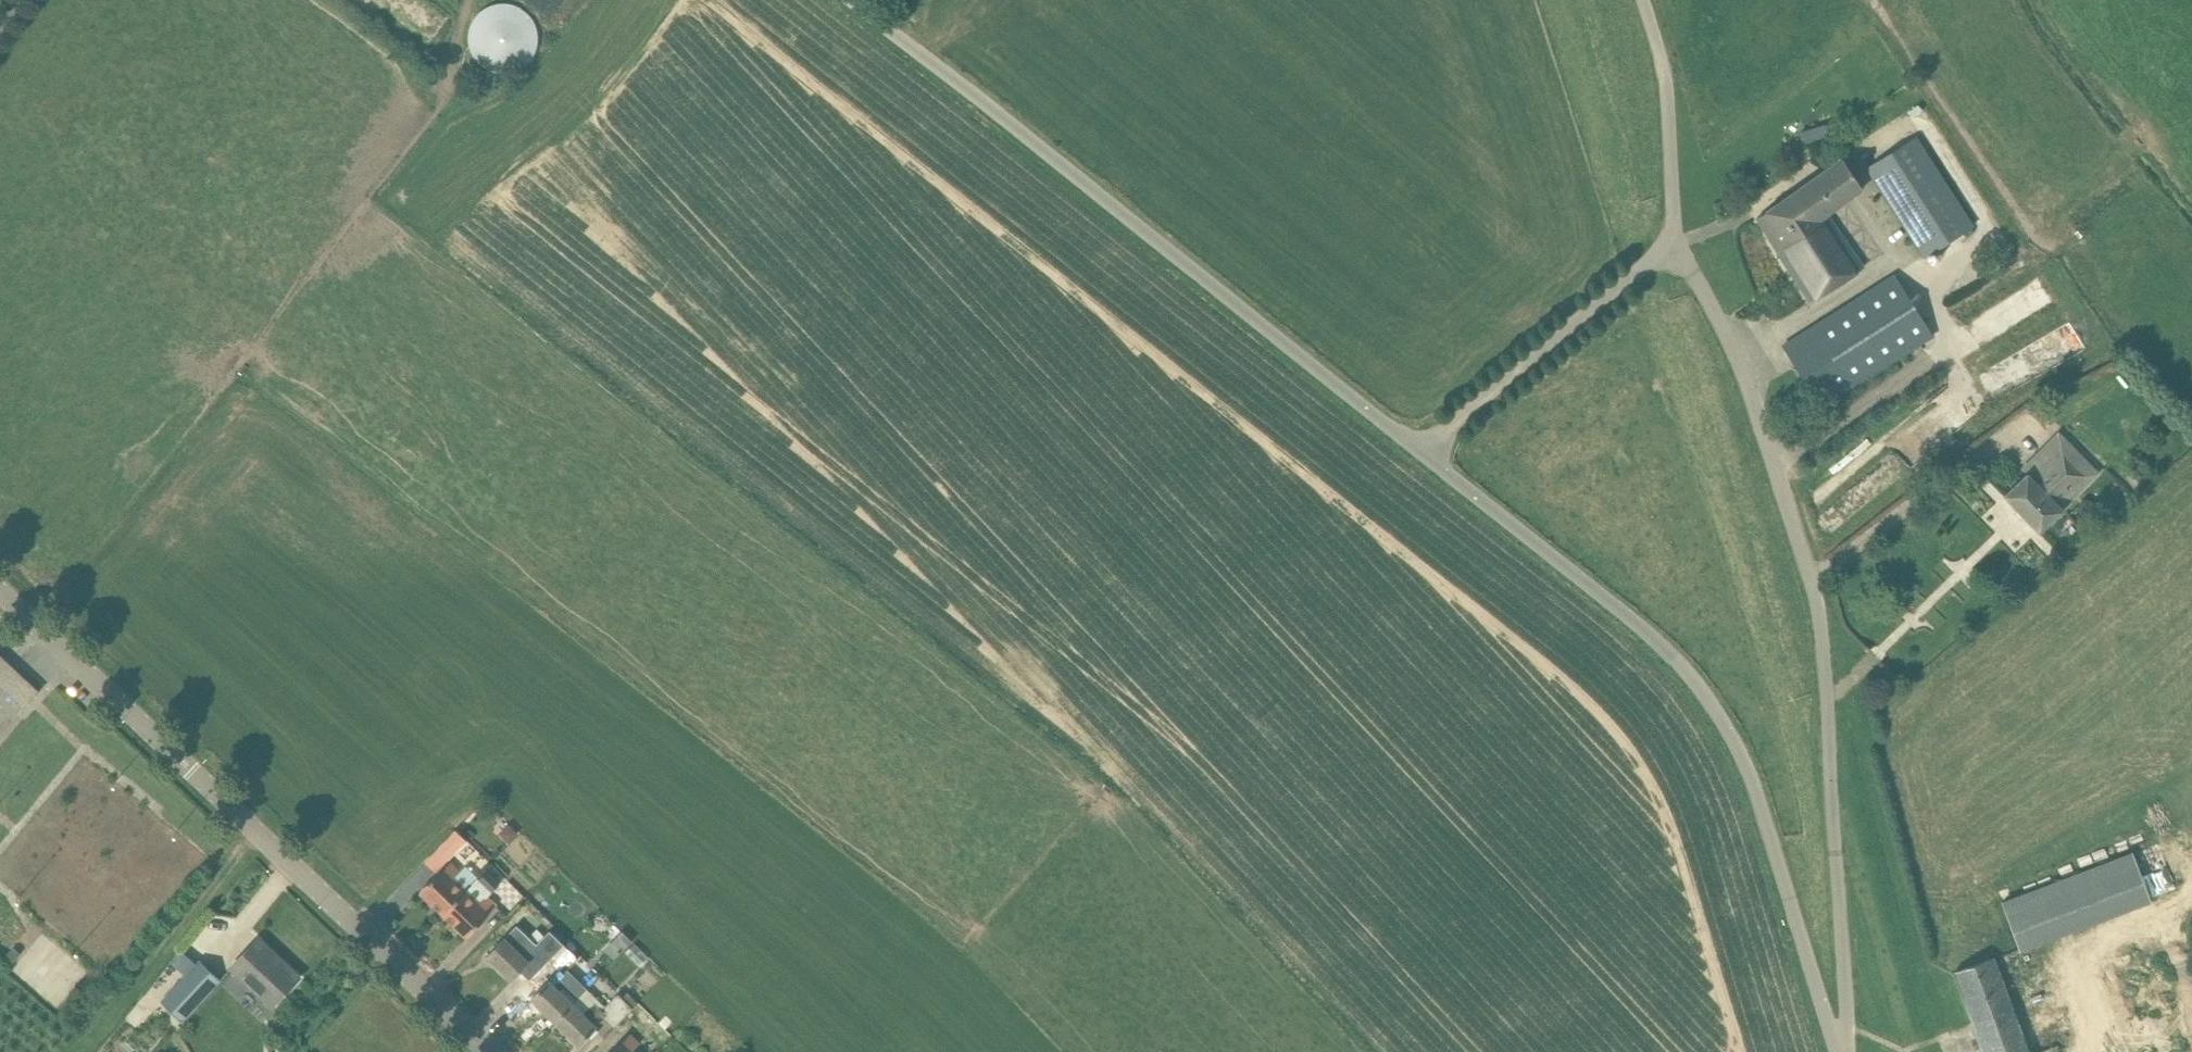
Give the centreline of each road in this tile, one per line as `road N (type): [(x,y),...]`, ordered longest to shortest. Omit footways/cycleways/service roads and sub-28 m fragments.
road 1 (track): [(1913,1051),(1583,0)]
road 2 (unclassified): [(1835,1047),(1848,1027),(1819,603),(1723,327),(1670,247)]
road 3 (unclassified): [(1835,1047),(1760,797),(1712,699),(1654,636),(1422,450)]
road 4 (unclassified): [(1422,450),(856,0)]
road 5 (tertiary): [(493,1051),(0,589)]
road 6 (unclassified): [(1422,450),(1670,247)]
road 7 (track): [(254,826),(148,973),(78,1051)]
road 8 (track): [(1874,0),(2034,234)]
road 9 (unclassified): [(1670,247),(1666,70),(1644,0)]

